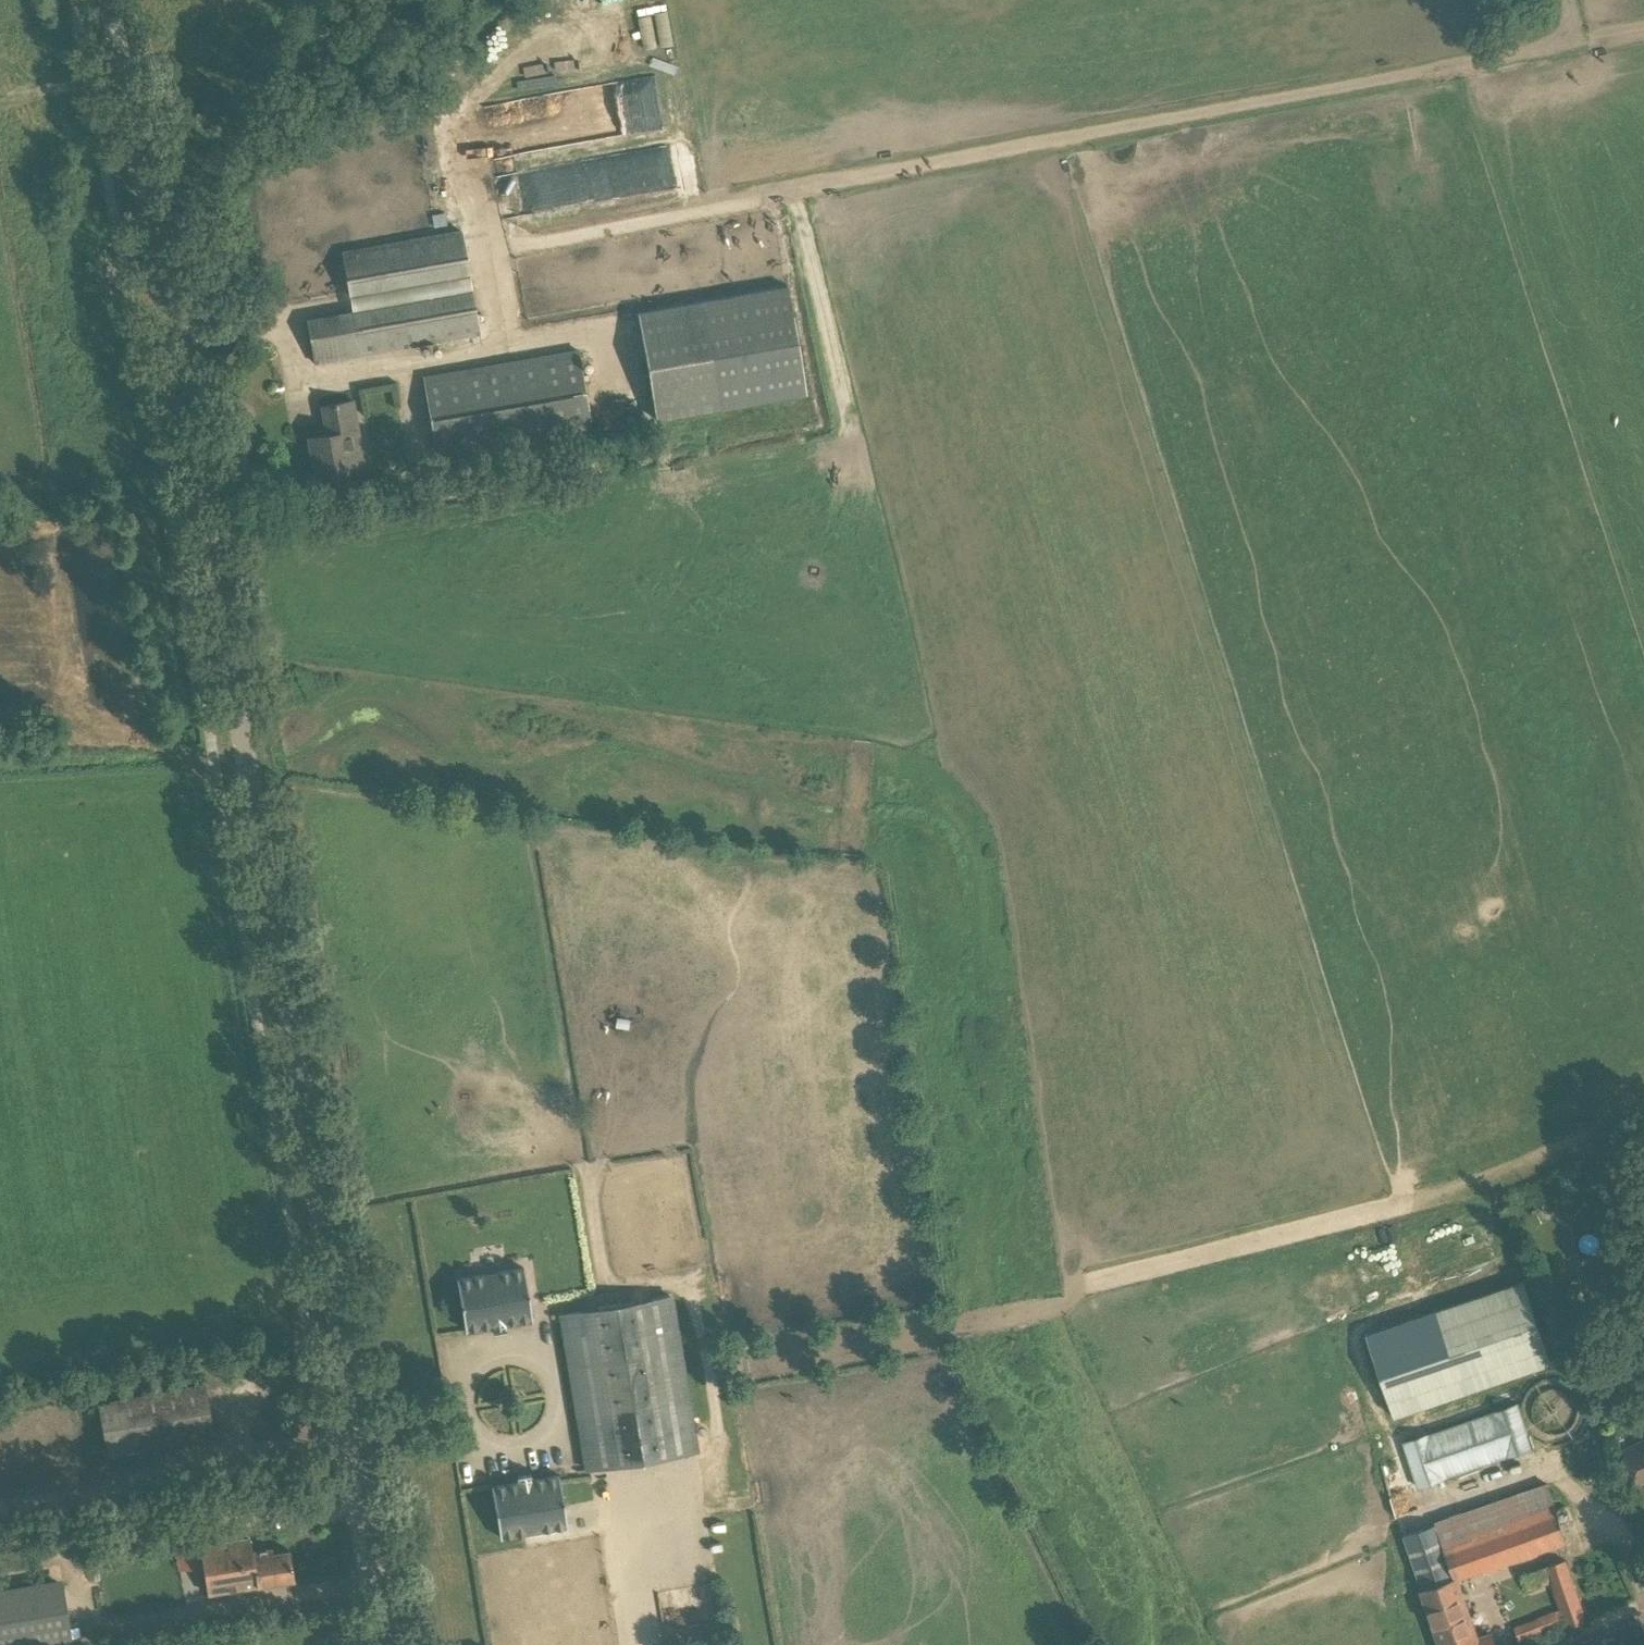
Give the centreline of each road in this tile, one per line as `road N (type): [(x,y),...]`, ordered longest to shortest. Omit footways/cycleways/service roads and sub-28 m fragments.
road 1 (tertiary): [(394,1644),(174,398),(122,0)]
road 2 (track): [(485,250),(1517,50),(1568,28),(1563,0)]

